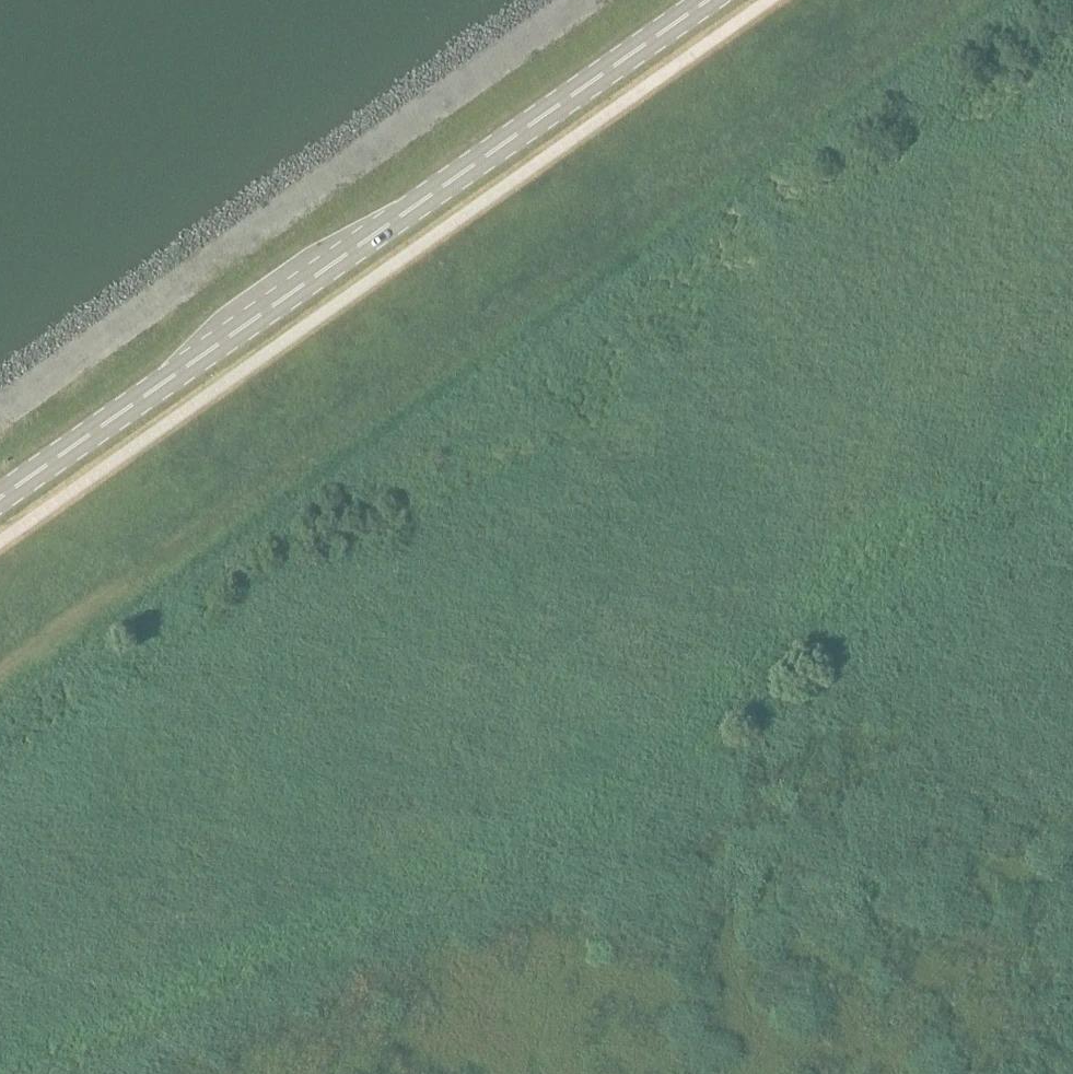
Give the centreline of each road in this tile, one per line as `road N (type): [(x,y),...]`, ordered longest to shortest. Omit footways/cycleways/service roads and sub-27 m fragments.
road 1 (secondary): [(0,481),(699,0)]

